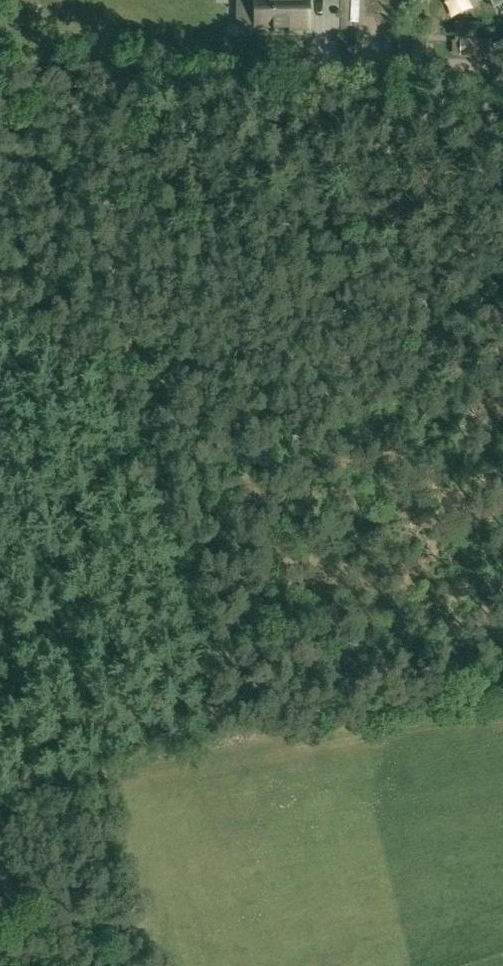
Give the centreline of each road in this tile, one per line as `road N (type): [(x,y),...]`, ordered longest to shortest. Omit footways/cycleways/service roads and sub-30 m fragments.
road 1 (track): [(502,64),(0,78)]

